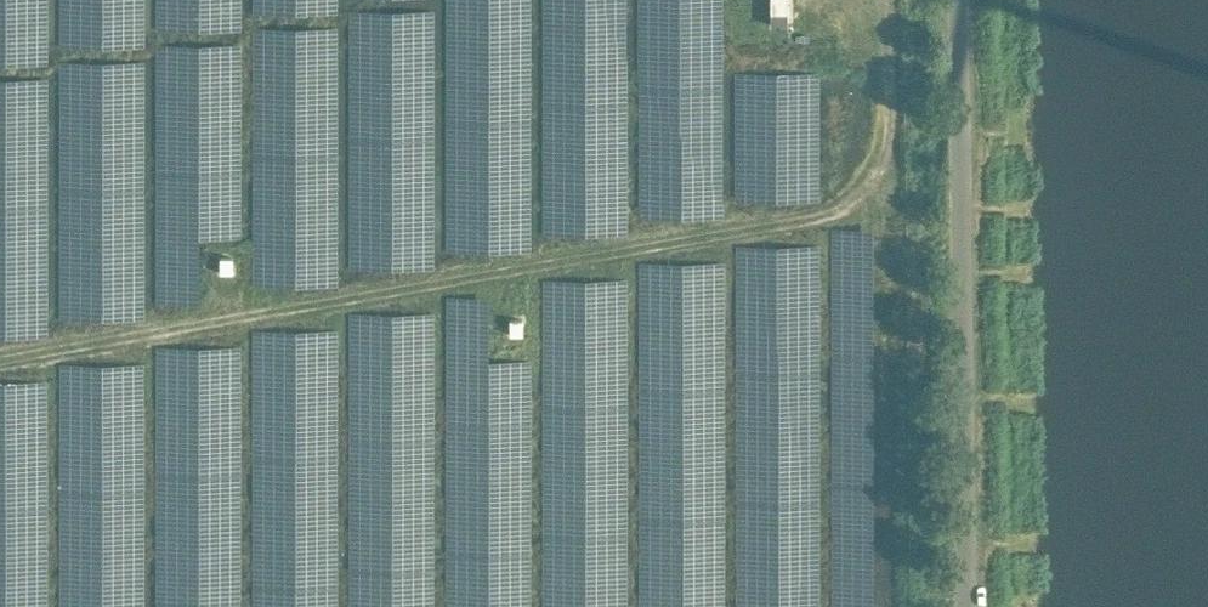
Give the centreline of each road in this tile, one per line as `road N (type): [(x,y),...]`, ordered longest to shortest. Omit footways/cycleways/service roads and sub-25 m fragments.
road 1 (unclassified): [(962,606),(954,0)]

